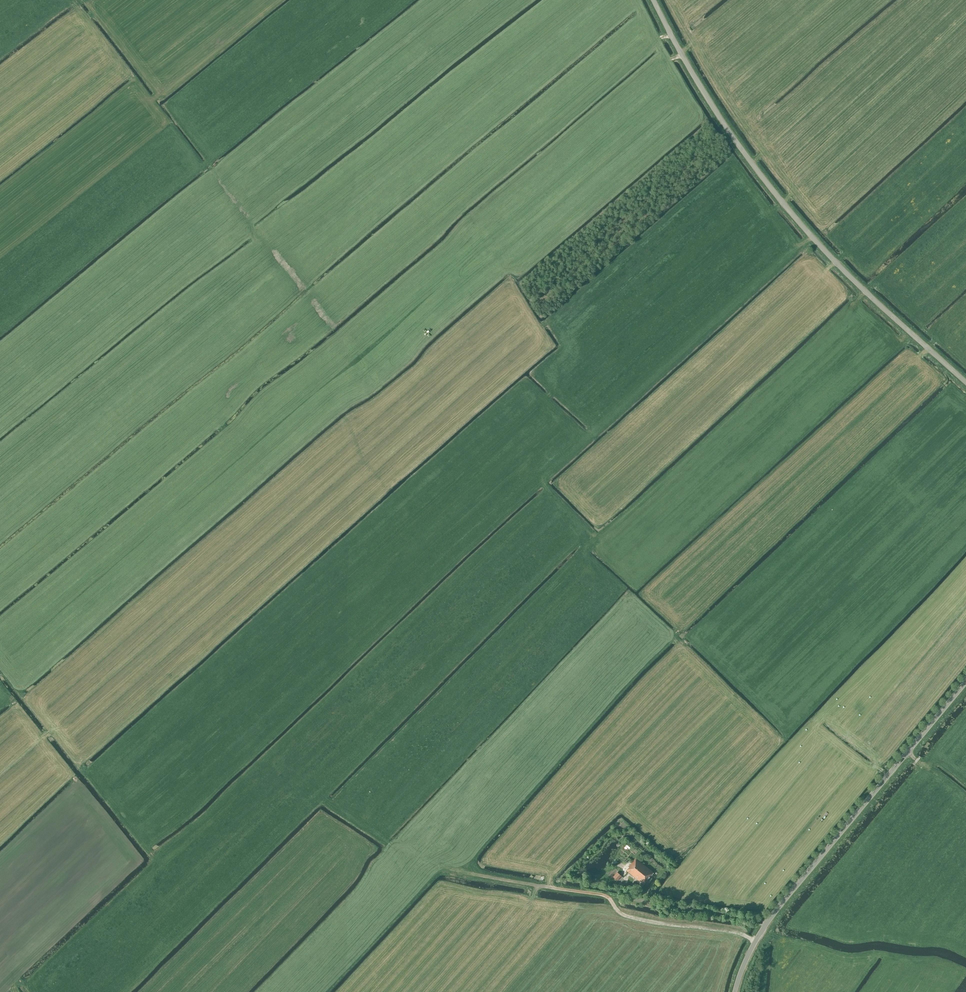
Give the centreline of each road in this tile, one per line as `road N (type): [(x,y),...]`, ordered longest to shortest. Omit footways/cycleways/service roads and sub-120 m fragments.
road 1 (unclassified): [(965,383),(783,203),(722,122),(653,0)]
road 2 (tertiary): [(735,991),(775,912),(965,682)]

